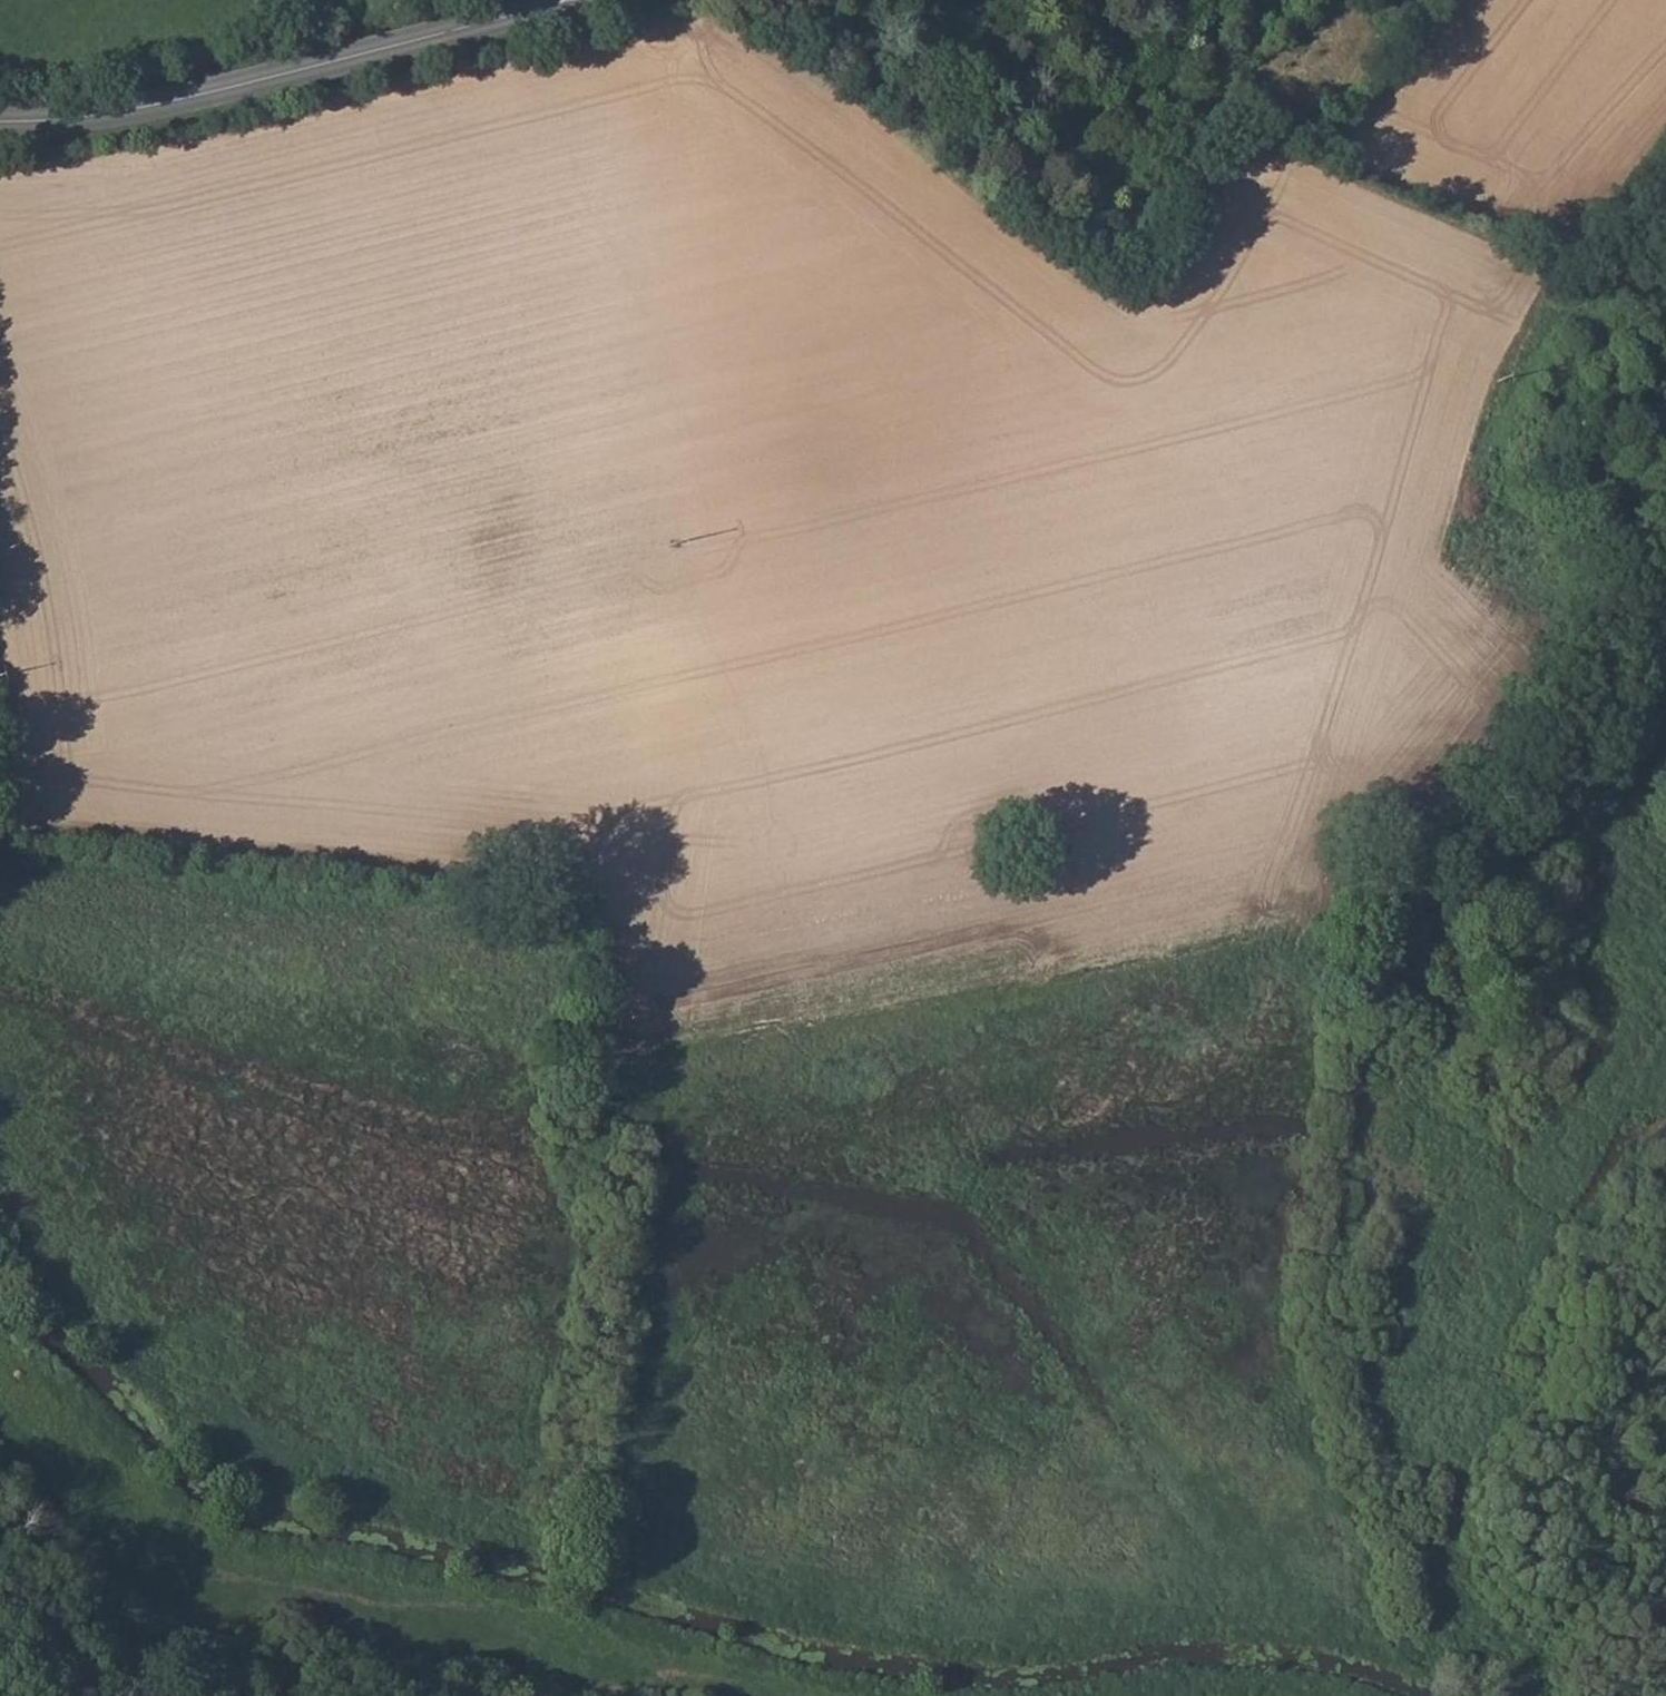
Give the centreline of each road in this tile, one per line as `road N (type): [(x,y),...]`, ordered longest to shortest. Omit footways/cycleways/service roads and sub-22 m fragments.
road 1 (secondary): [(0,121),(104,114),(187,96),(563,0)]

